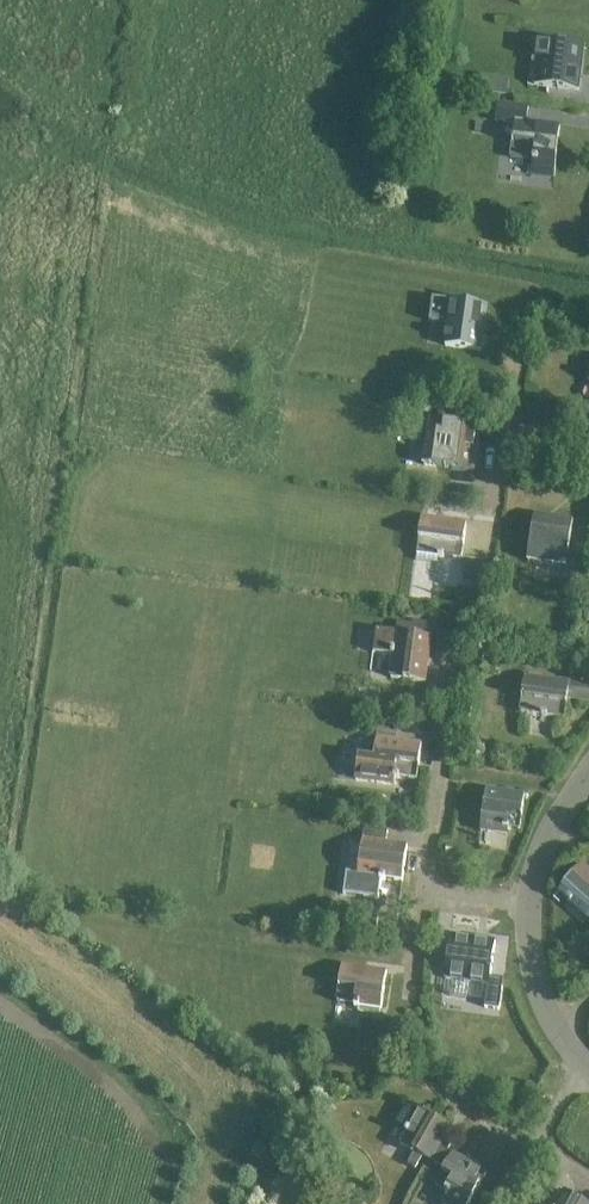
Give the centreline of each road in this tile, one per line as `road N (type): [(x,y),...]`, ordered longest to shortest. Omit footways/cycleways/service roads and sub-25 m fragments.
road 1 (track): [(204,1203),(226,1124),(197,1062),(0,921)]
road 2 (unclassified): [(435,896),(461,702)]
road 3 (unclassified): [(579,1069),(542,1000),(521,916)]
road 4 (unclassified): [(521,916),(542,842),(588,775)]

